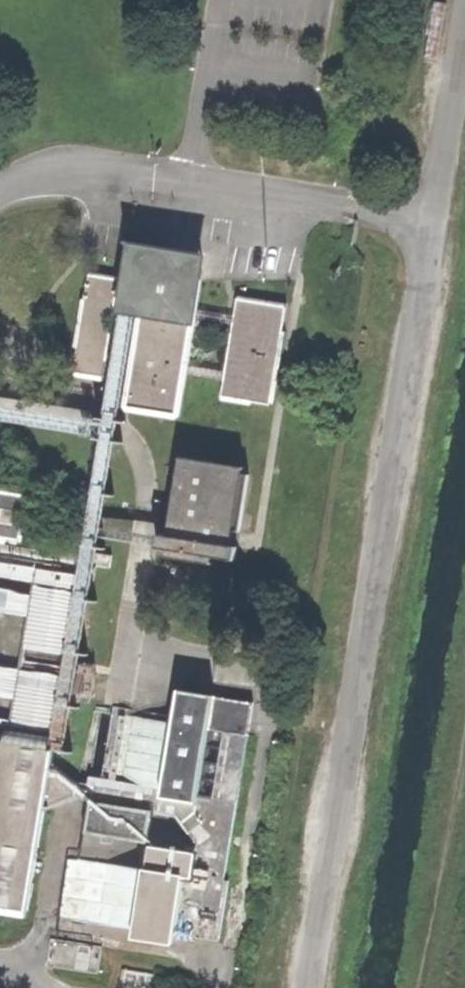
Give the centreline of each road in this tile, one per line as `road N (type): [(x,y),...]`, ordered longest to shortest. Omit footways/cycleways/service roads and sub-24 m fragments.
road 1 (track): [(464,760),(423,987)]

